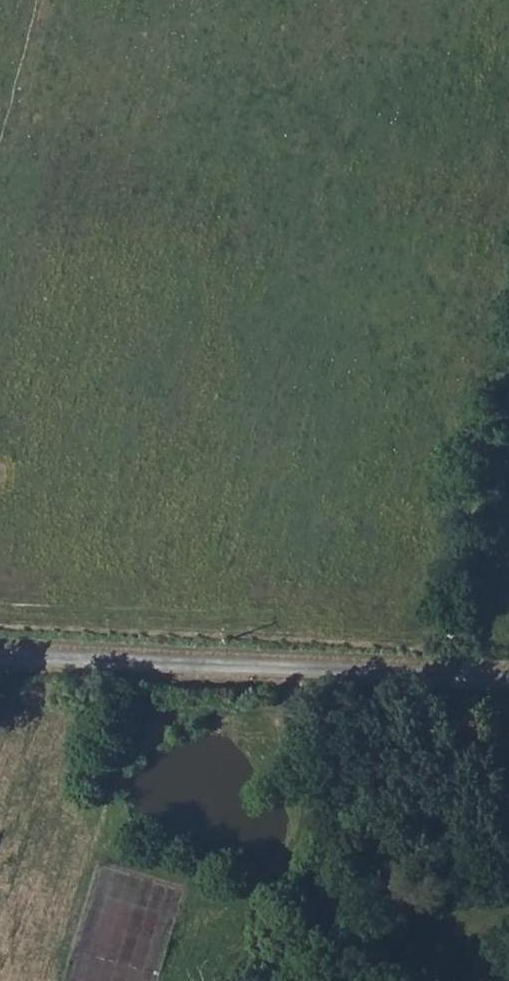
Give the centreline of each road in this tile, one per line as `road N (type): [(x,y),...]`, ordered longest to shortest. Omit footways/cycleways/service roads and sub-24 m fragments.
road 1 (unclassified): [(508,682),(0,660)]

